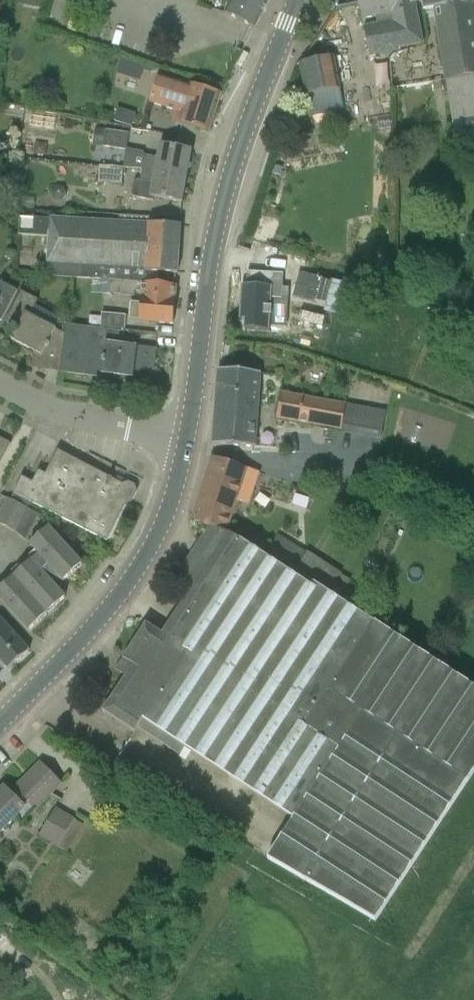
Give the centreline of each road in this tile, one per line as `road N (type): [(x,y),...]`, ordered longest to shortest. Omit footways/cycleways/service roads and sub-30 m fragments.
road 1 (tertiary): [(185,439),(216,239),(294,0)]
road 2 (tertiary): [(0,723),(101,621),(145,562),(185,439)]
road 3 (residential): [(185,439),(51,411),(0,385)]

